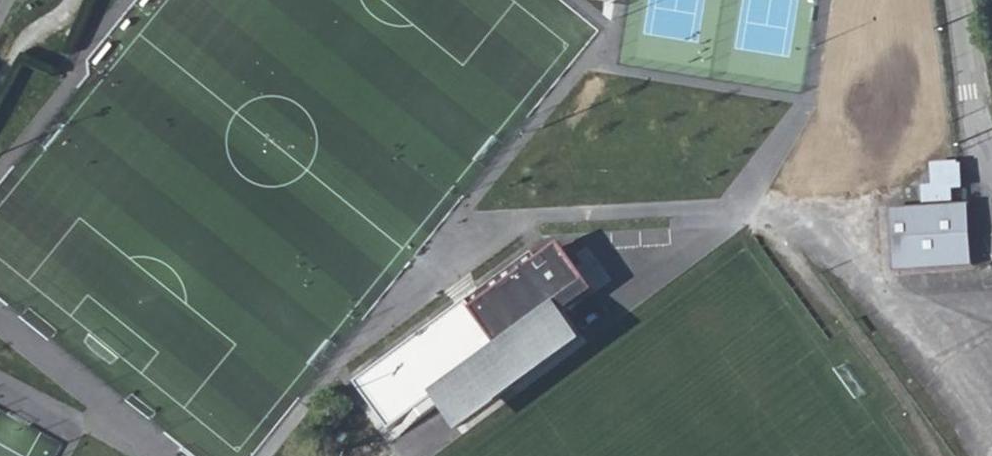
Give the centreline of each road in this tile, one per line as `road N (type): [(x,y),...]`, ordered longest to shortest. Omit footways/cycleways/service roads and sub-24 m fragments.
road 1 (unclassified): [(991,158),(959,0)]

